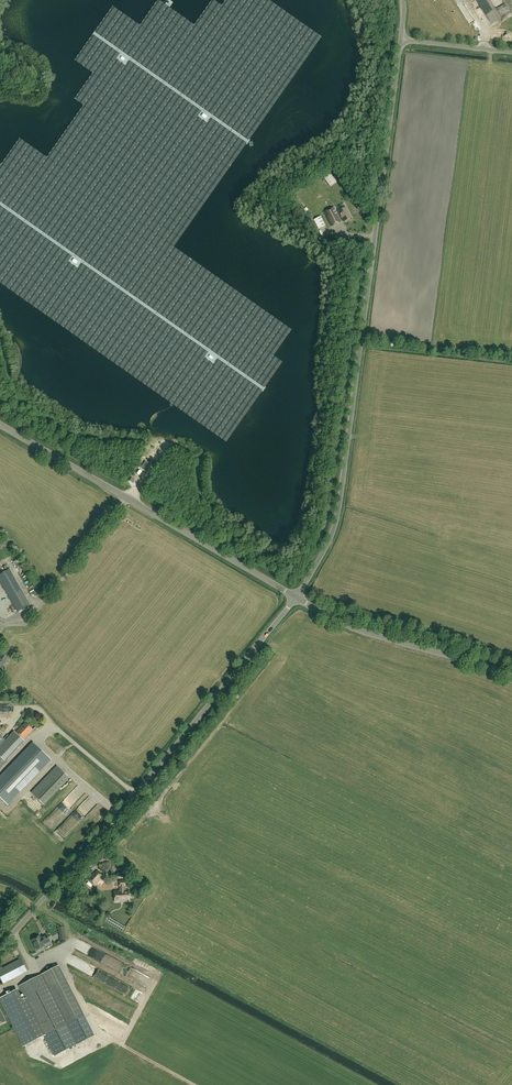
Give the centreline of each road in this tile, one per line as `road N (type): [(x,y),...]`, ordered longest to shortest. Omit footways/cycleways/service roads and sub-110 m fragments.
road 1 (unclassified): [(296,597),(337,519),(402,40)]
road 2 (unclassified): [(0,946),(296,597)]
road 3 (unclassified): [(296,597),(0,424)]
road 4 (unclassified): [(511,677),(359,630),(296,597)]
road 5 (track): [(37,969),(58,964),(89,1027),(195,1084)]

